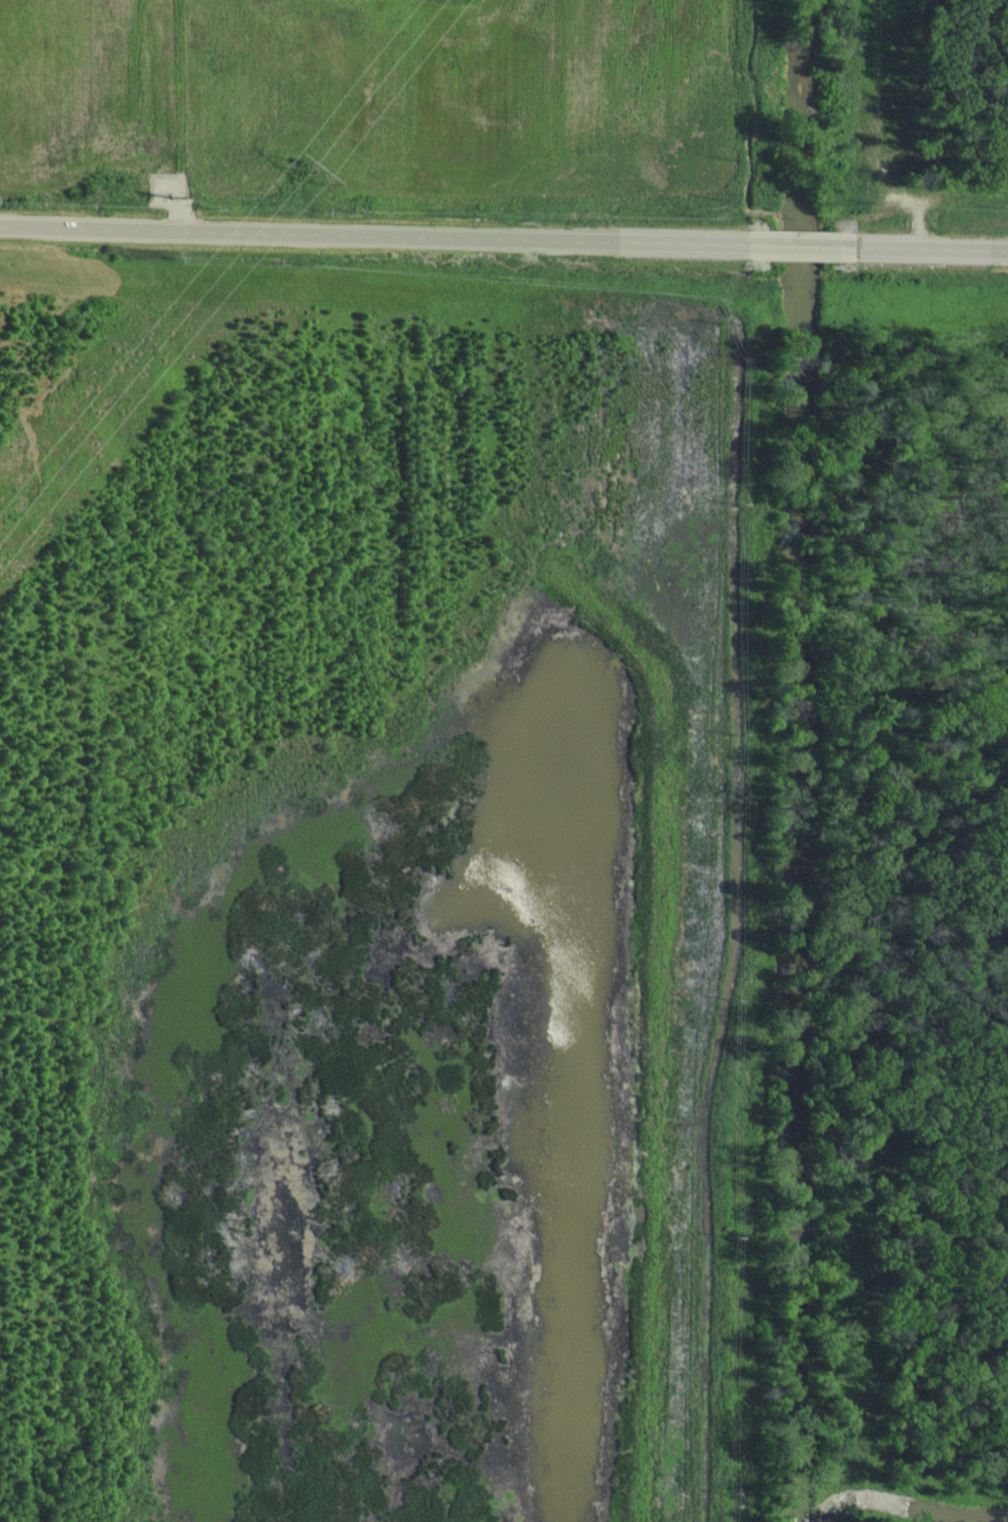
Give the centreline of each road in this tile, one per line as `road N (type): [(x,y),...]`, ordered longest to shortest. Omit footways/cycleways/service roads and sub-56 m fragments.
road 1 (secondary): [(1007,248),(0,225)]

